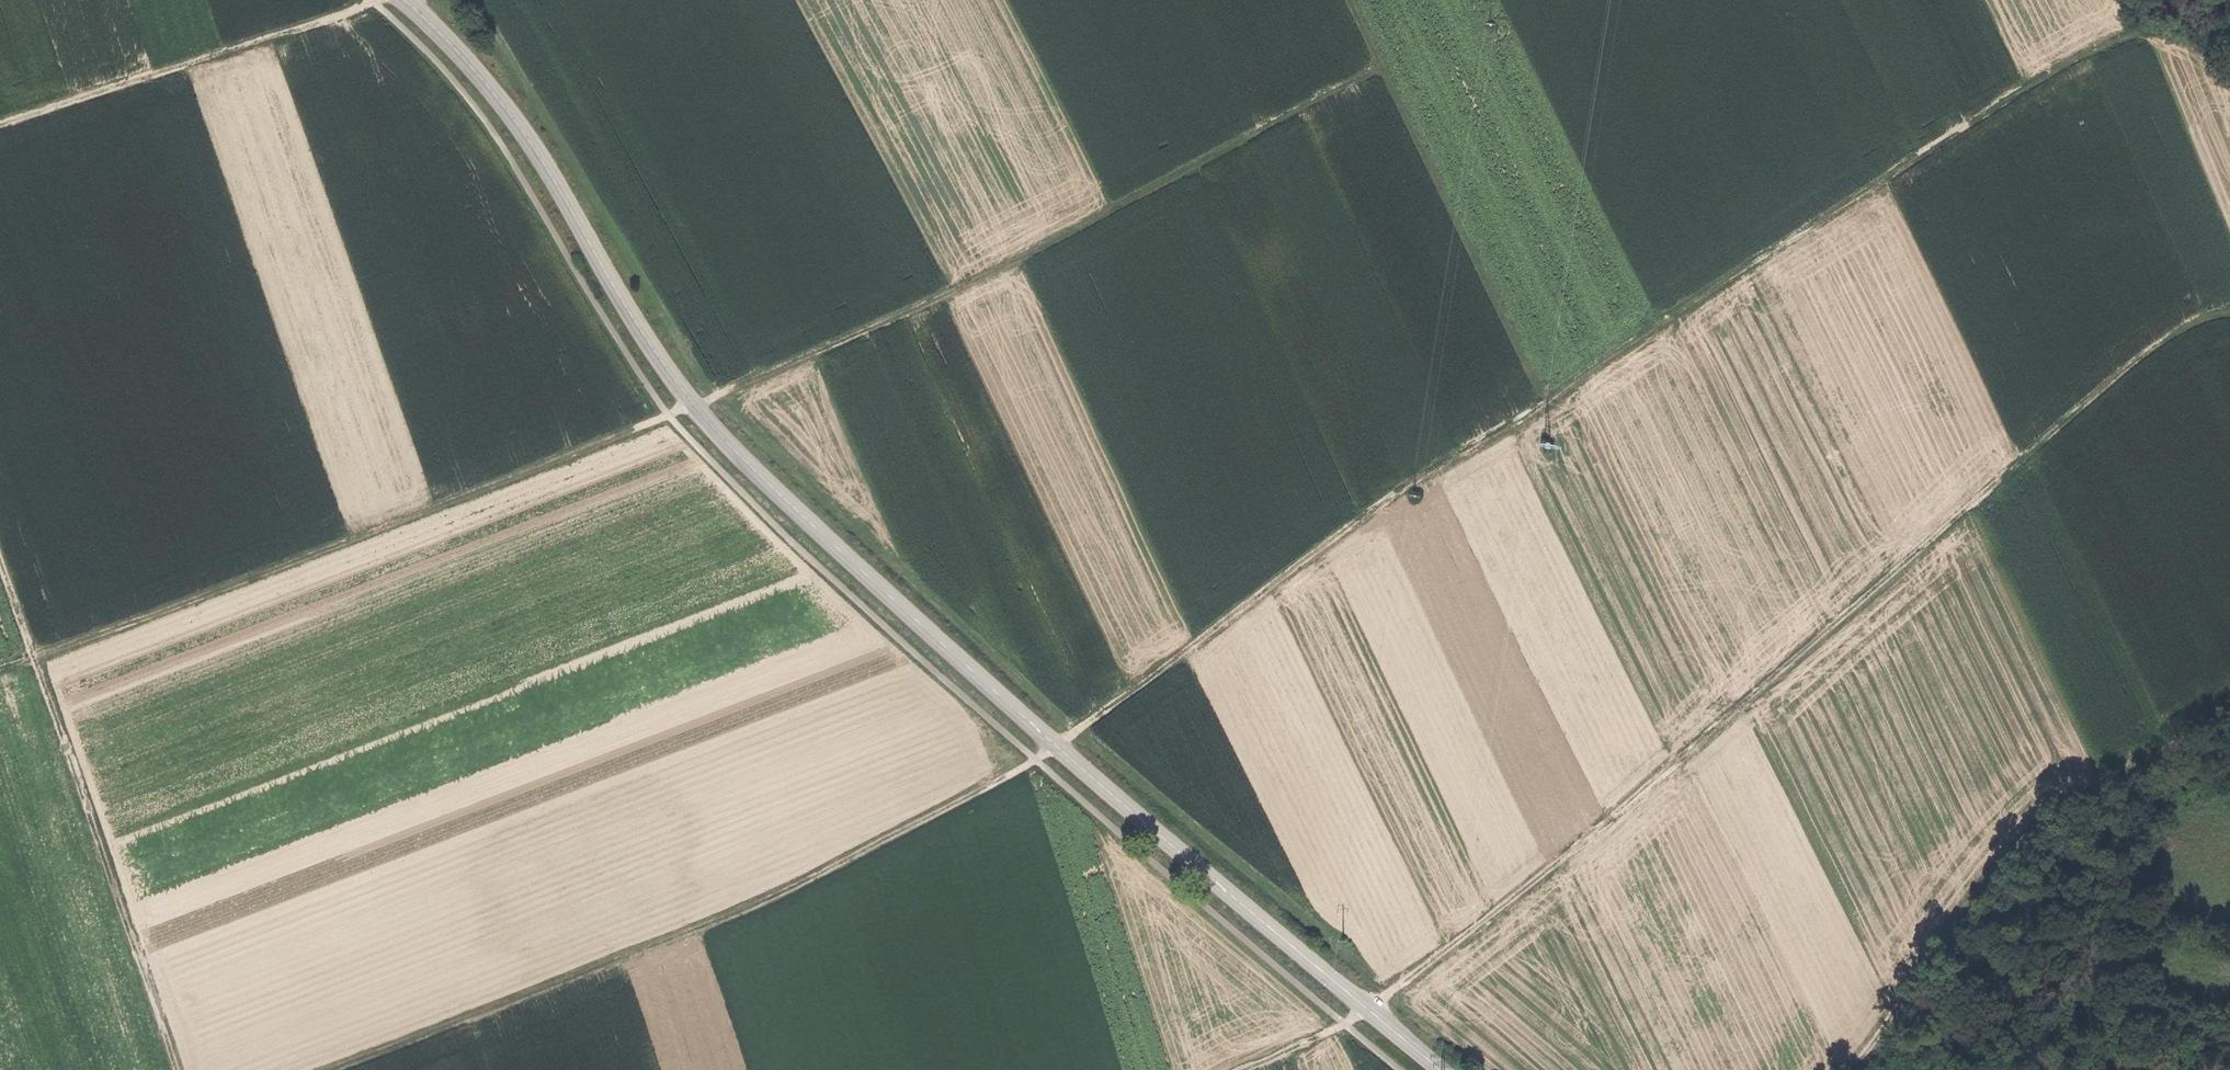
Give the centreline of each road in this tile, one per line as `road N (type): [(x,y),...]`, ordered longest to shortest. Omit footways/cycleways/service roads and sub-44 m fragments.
road 1 (track): [(334,1069),(688,936),(1036,760),(1388,499),(2105,39),(2141,29),(2229,66)]
road 2 (track): [(0,668),(693,405),(916,307),(1381,73)]
road 3 (secondary): [(404,0),(512,116),(648,342),(738,455),(1056,746),(1440,1069)]
road 4 (track): [(1240,1069),(1360,1015),(1481,924),(2189,321),(2229,311)]
road 5 (track): [(0,556),(185,1069)]
road 6 (track): [(2229,700),(2053,813),(2019,846),(1846,1069)]
road 7 (track): [(1544,405),(1350,0)]
road 8 (track): [(0,127),(379,0)]

